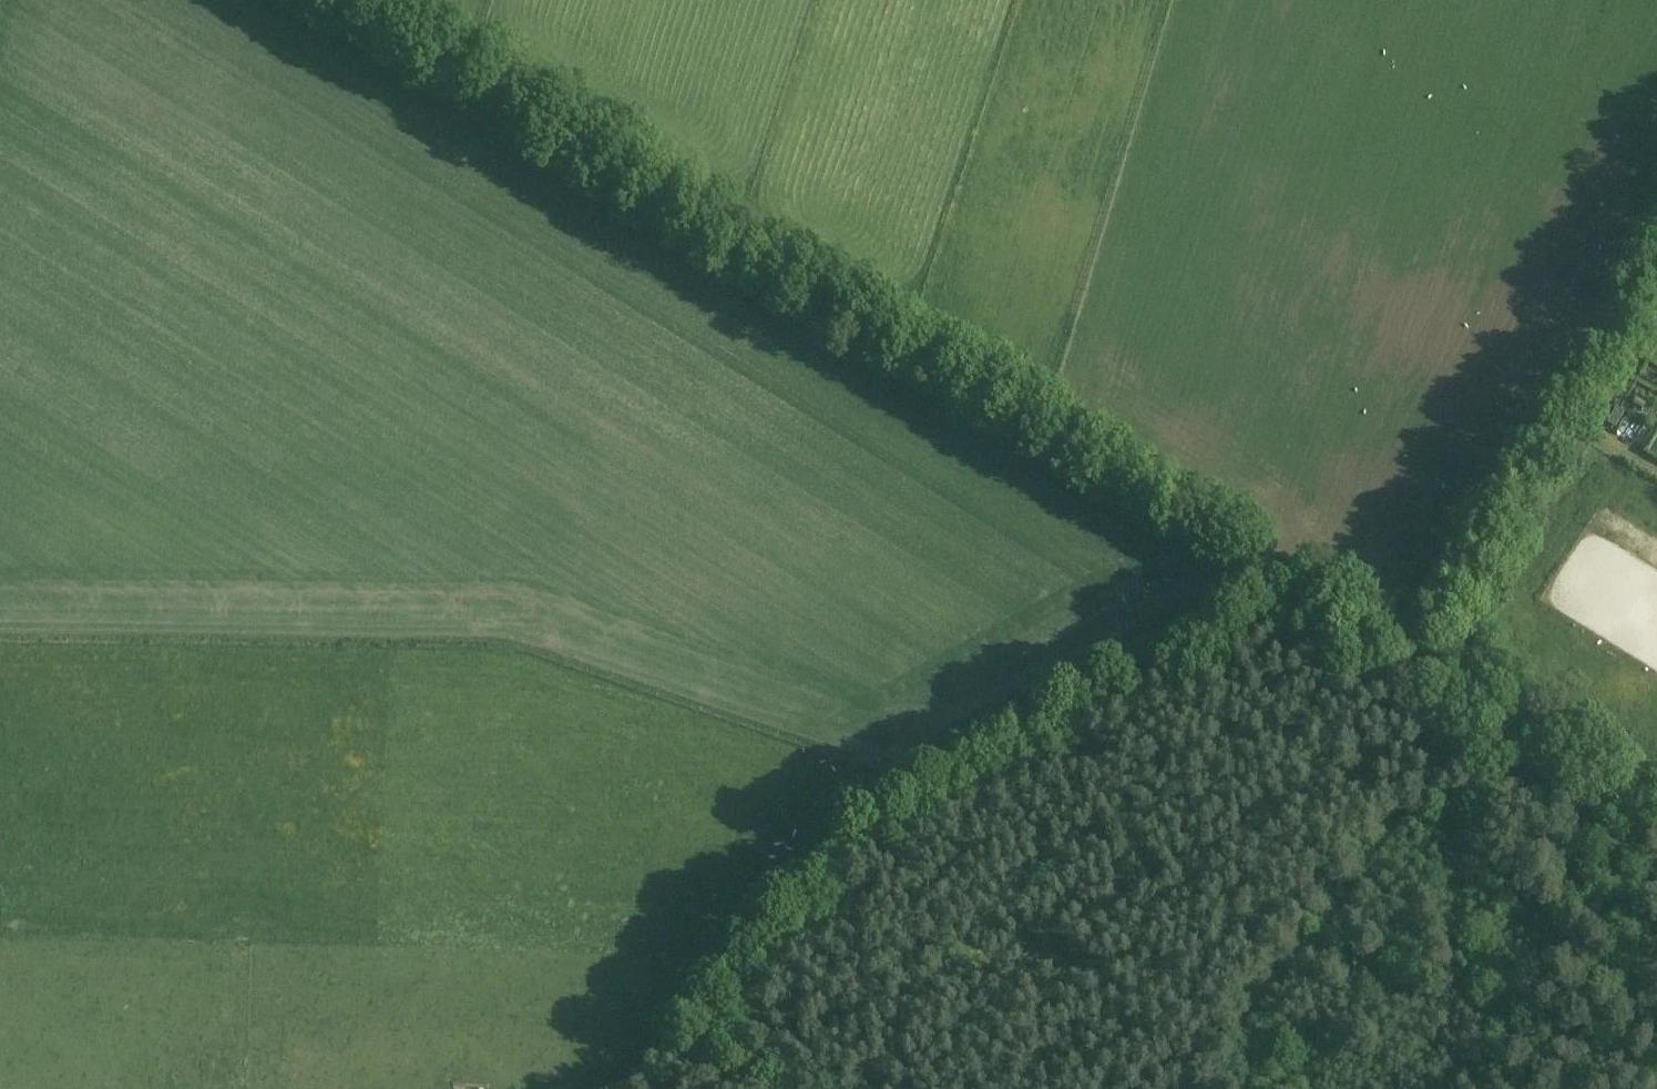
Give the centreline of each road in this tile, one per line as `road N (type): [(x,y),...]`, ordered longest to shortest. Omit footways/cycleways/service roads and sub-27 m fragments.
road 1 (track): [(1287,542),(1292,591),(1455,700),(1656,805)]
road 2 (track): [(604,1088),(847,816),(882,796),(900,748)]

